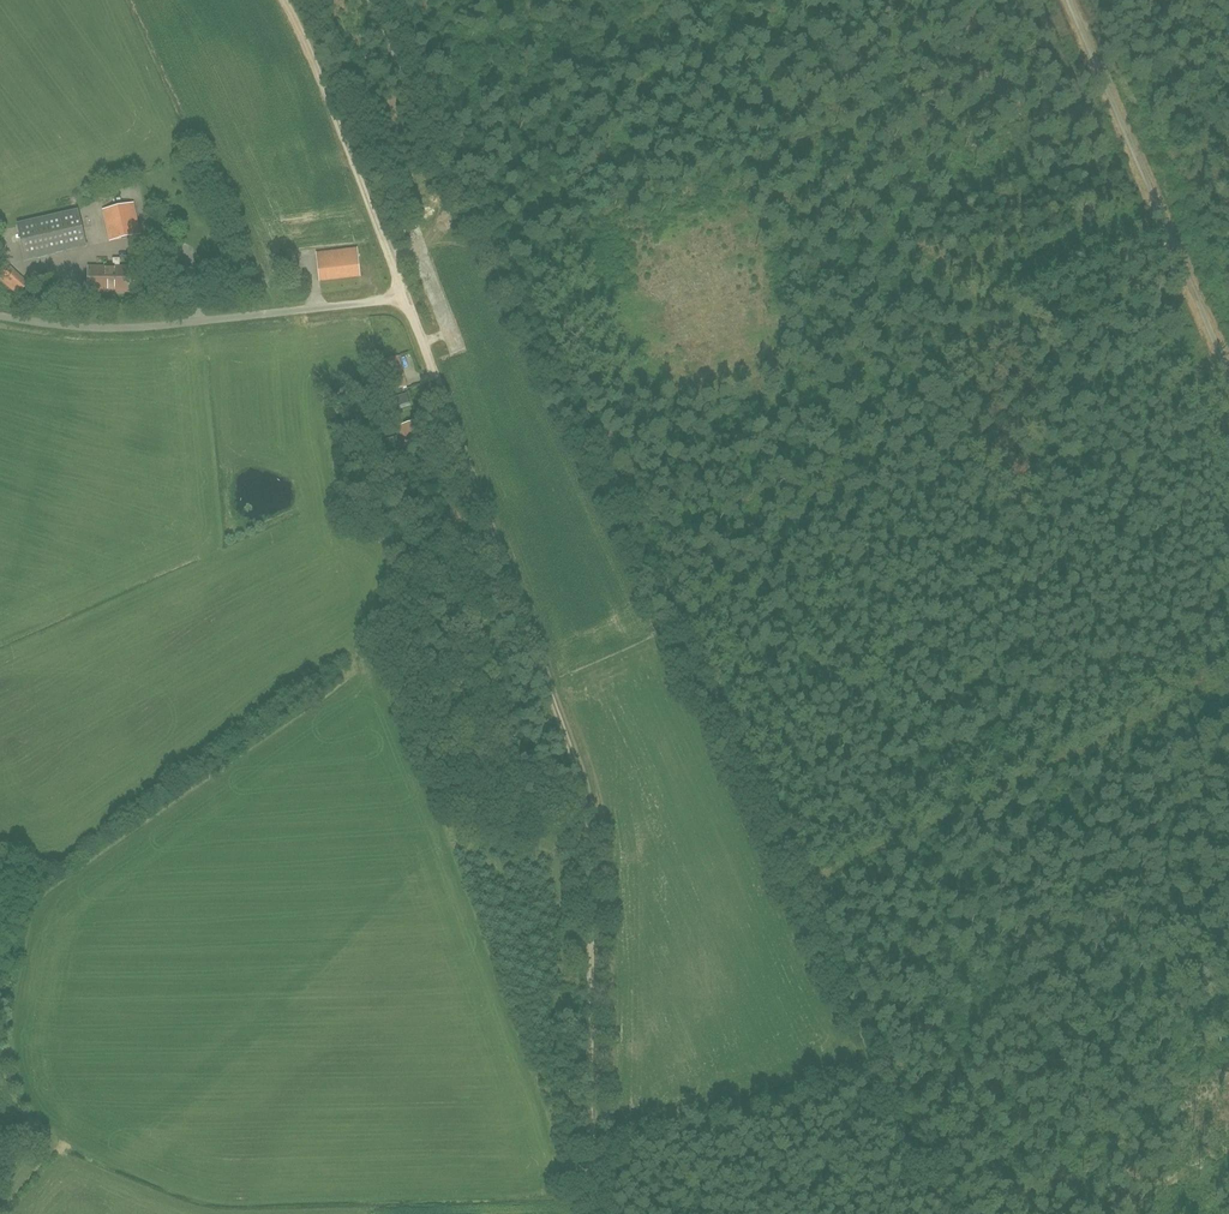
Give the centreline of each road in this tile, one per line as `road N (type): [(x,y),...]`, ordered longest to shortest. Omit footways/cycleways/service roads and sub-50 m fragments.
road 1 (unclassified): [(594,1124),(595,910),(584,794),(403,297)]
road 2 (track): [(798,890),(1228,682)]
road 3 (track): [(1068,0),(1228,382)]
road 4 (unclassified): [(0,316),(122,328),(403,297)]
road 5 (track): [(403,297),(284,0)]

